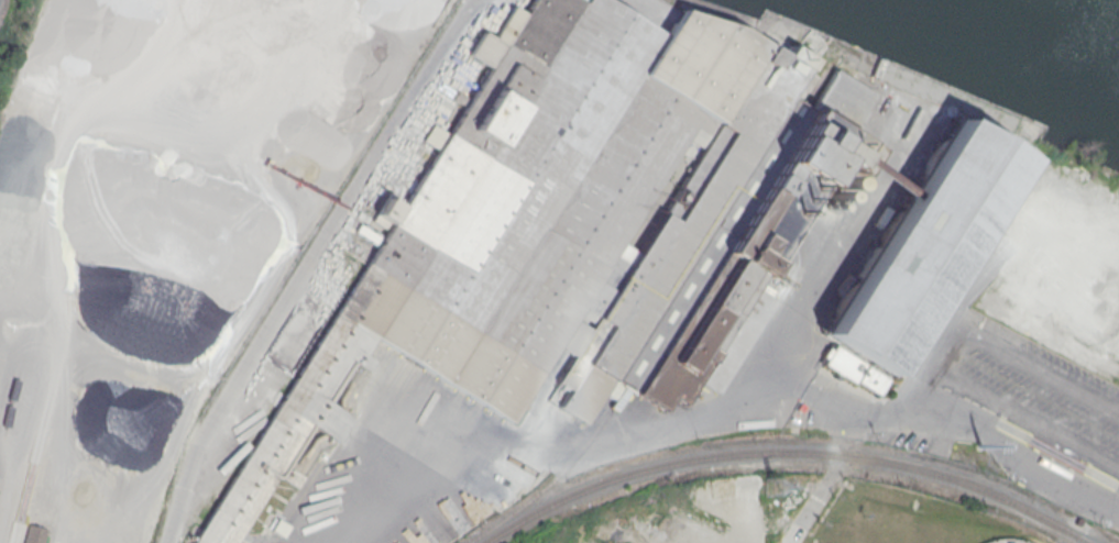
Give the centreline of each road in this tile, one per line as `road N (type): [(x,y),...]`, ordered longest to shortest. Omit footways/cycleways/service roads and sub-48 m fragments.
road 1 (residential): [(867,413),(789,542)]

